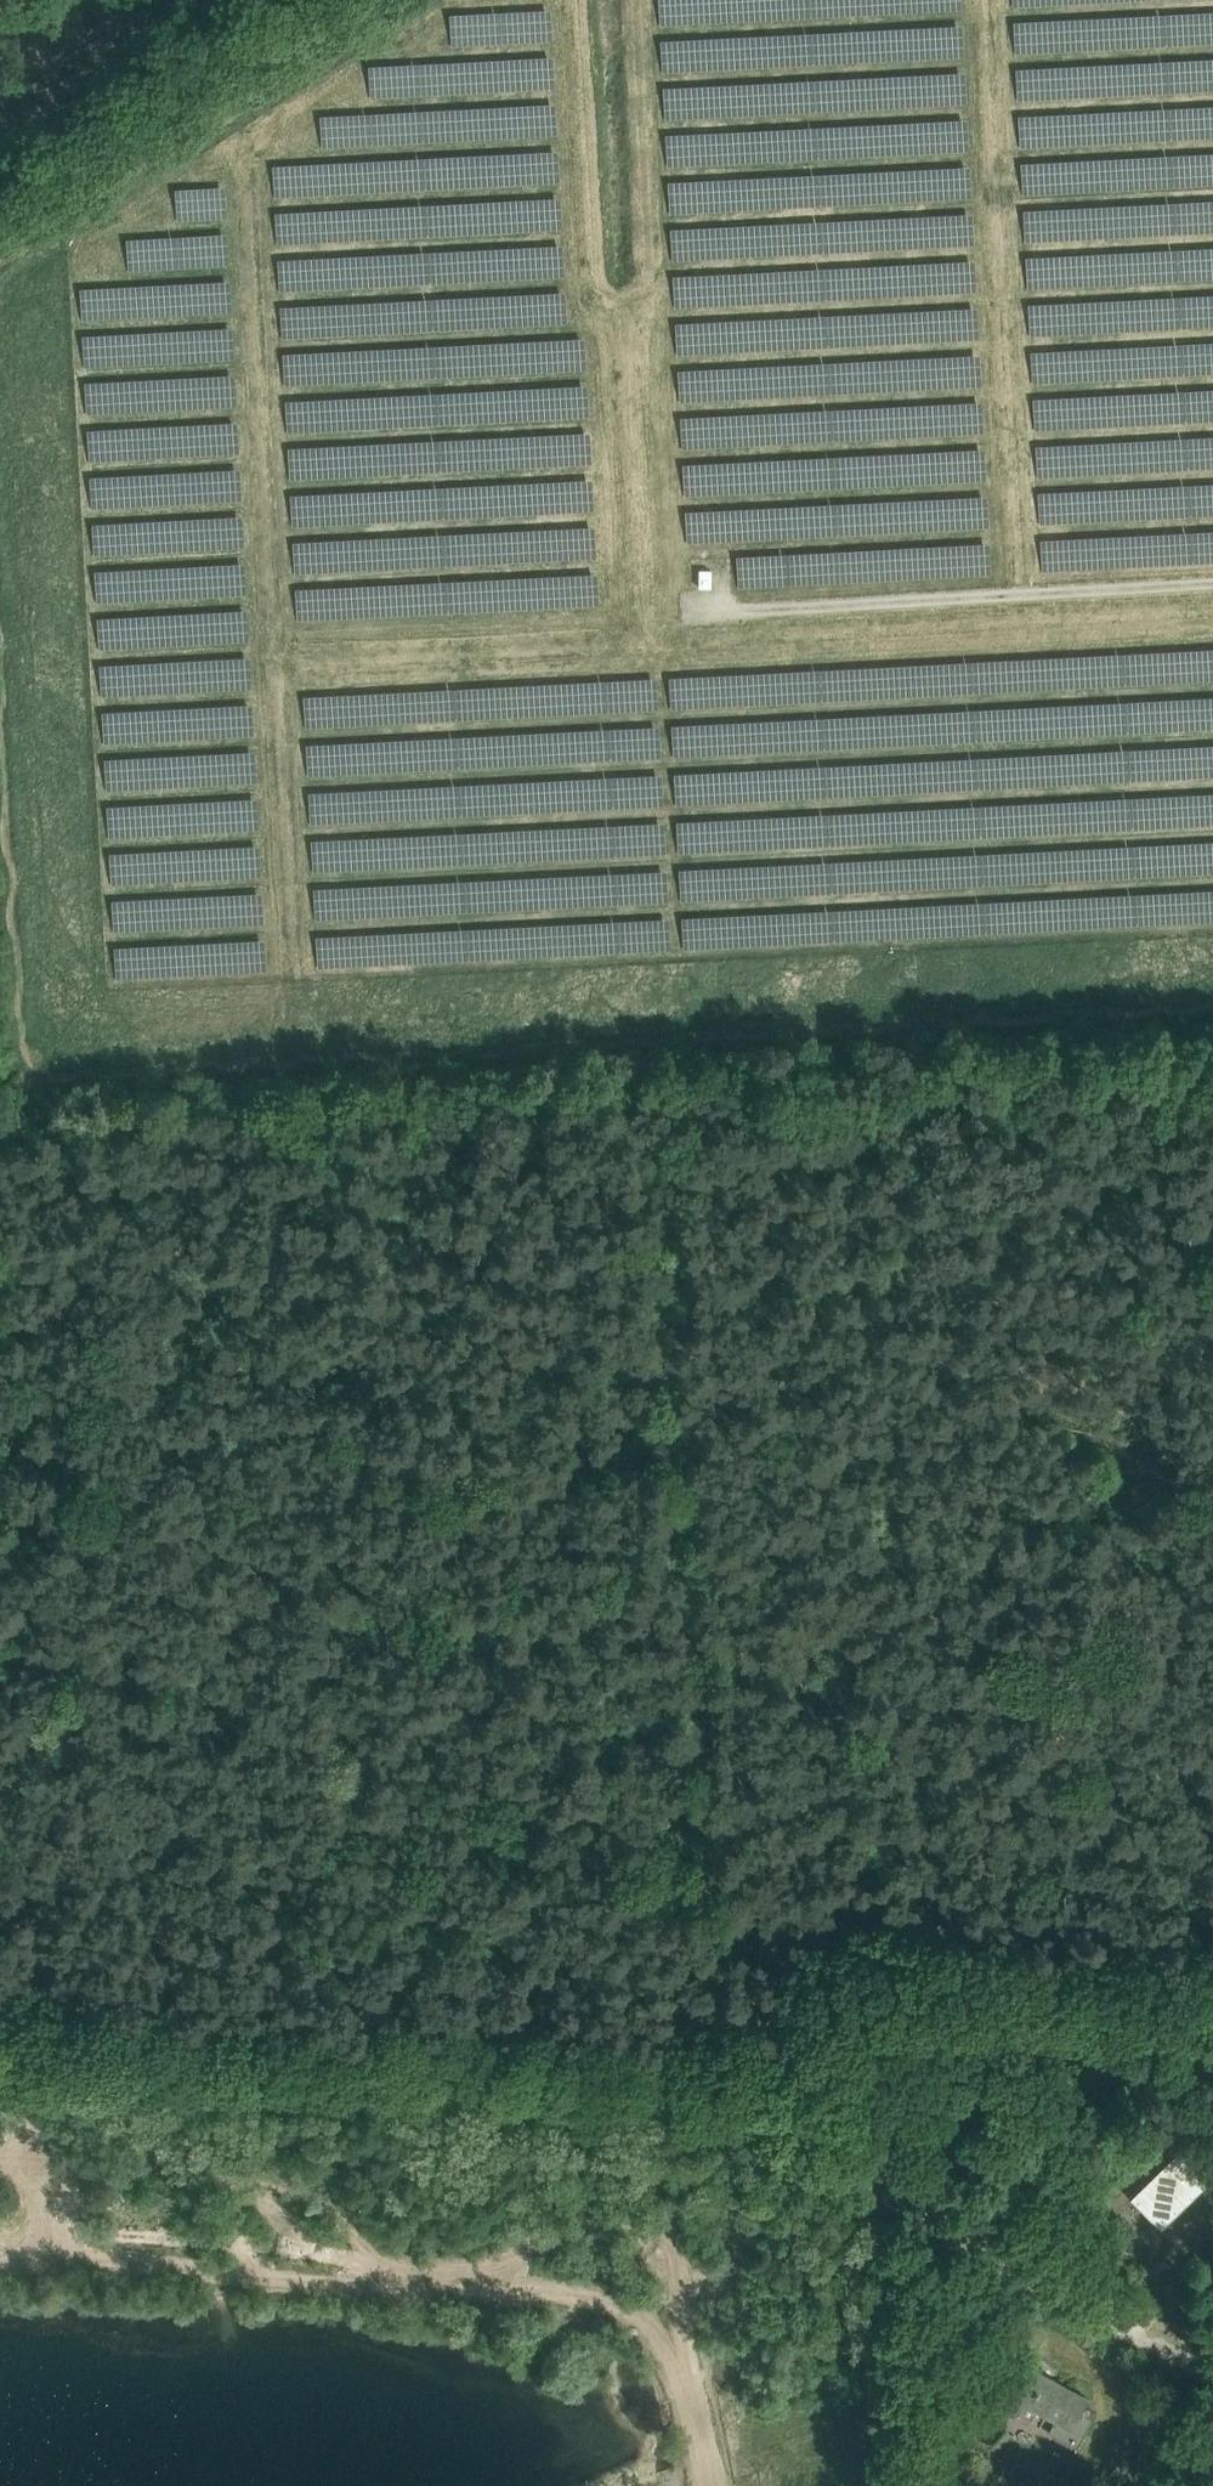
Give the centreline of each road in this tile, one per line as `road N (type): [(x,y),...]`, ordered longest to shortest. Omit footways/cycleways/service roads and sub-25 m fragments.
road 1 (unclassified): [(1212,2374),(1018,2272),(722,2098),(0,2074)]
road 2 (unclassified): [(0,140),(203,0)]

